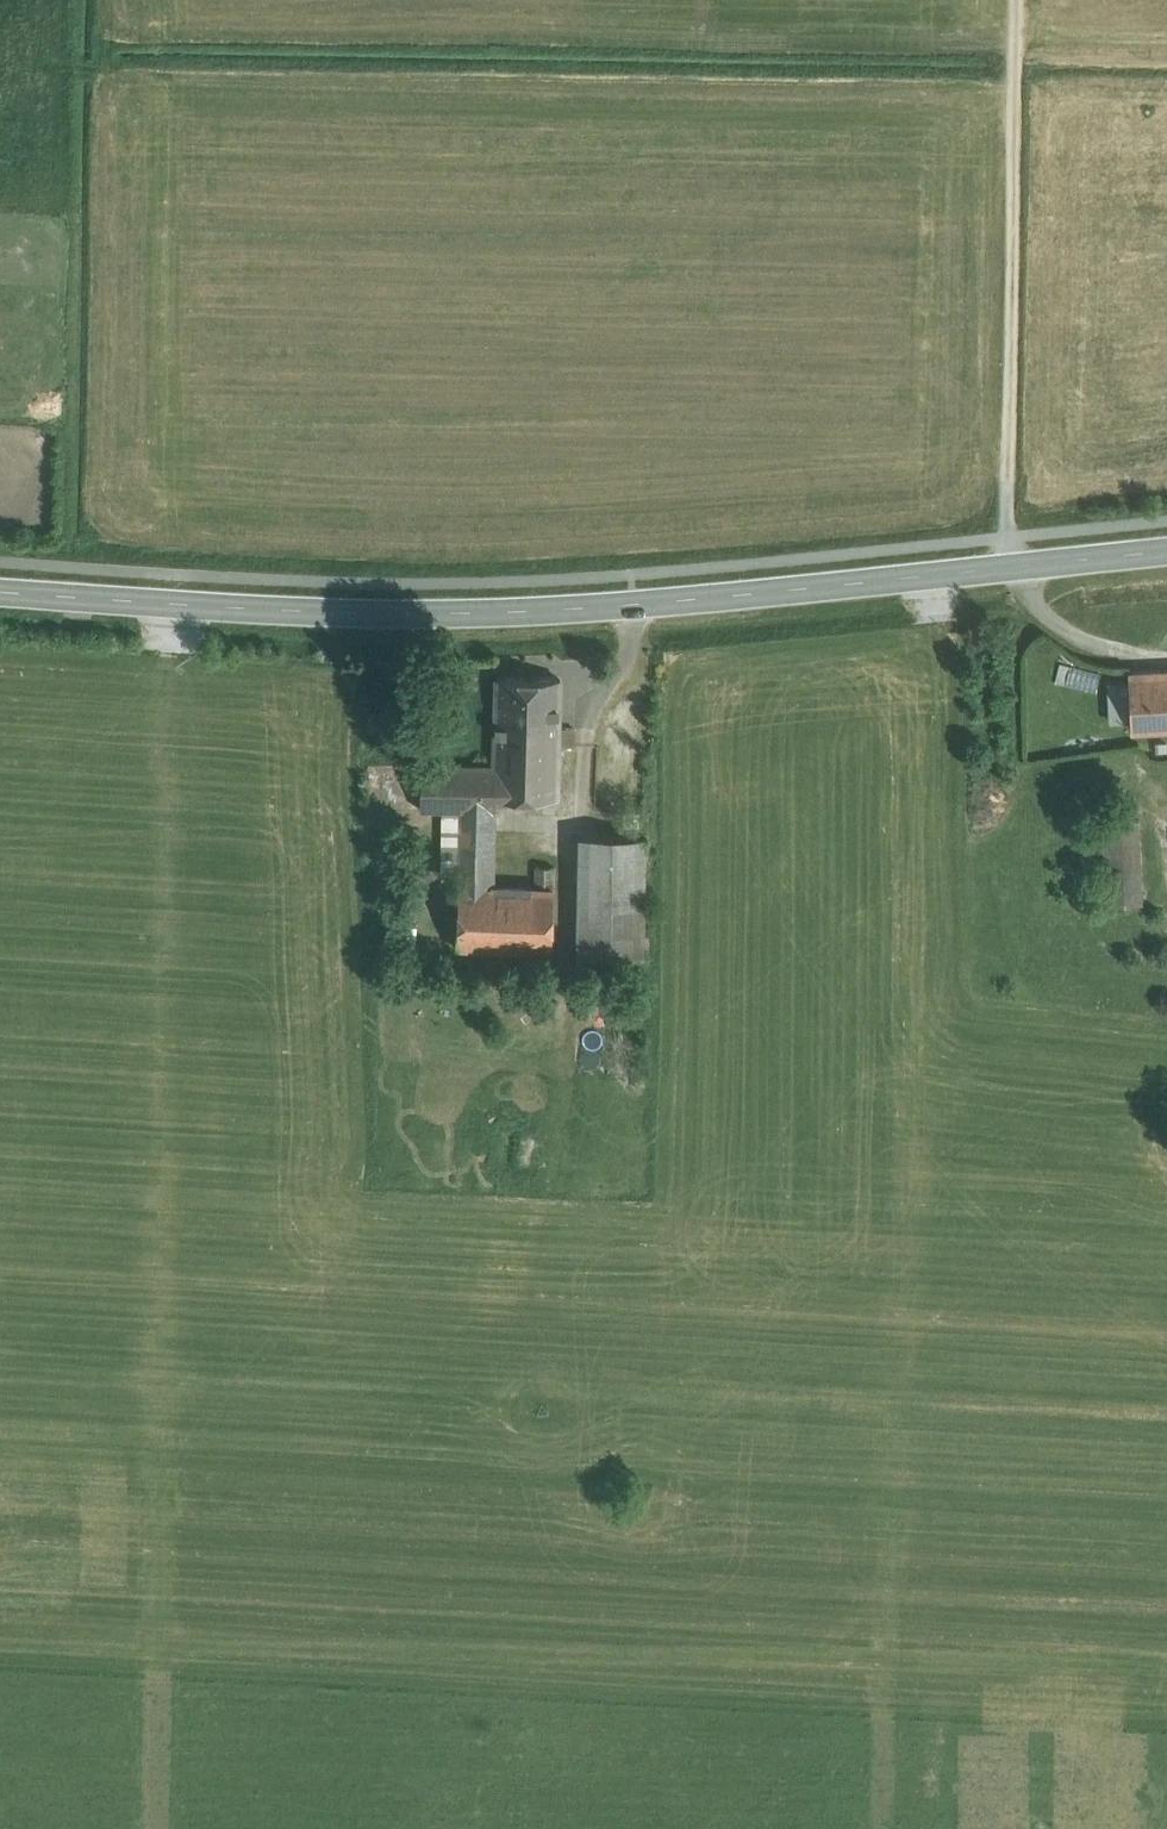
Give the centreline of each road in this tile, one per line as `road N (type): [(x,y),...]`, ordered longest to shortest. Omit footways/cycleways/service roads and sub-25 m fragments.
road 1 (tertiary): [(0,592),(480,612),(678,601),(1166,551)]
road 2 (track): [(1015,0),(1015,567)]

